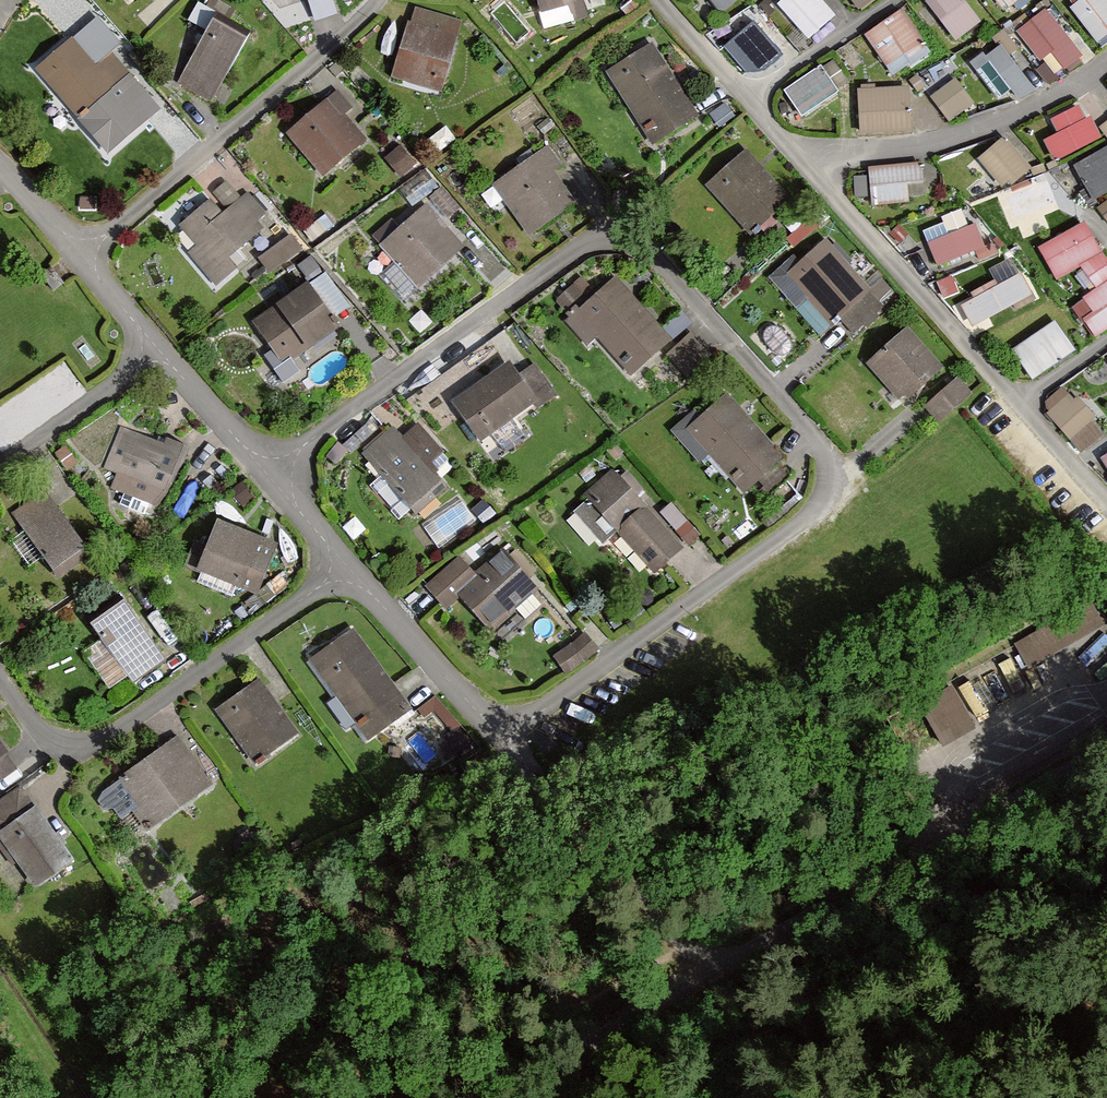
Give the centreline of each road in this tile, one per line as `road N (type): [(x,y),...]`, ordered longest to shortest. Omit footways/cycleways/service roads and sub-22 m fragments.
road 1 (residential): [(267,471),(578,248),(604,239),(652,253),(814,436),(828,478),(806,518),(502,738)]
road 2 (unclassified): [(709,971),(1106,743)]
road 3 (residential): [(0,680),(47,734),(69,741),(110,735),(347,568)]
road 4 (residential): [(81,256),(377,0)]
road 5 (residential): [(795,155),(1016,402)]
road 6 (residential): [(1106,64),(1046,100),(965,132),(901,148),(795,155)]
road 7 (residential): [(502,738),(709,971)]
road 8 (unclassified): [(483,1097),(709,971)]
road 9 (residential): [(347,568),(502,738)]
road 10 (residential): [(161,354),(0,469)]
road 11 (residential): [(746,100),(896,0)]
road 12 (residential): [(161,354),(267,471)]
road 13 (residential): [(1016,402),(1106,500)]
road 14 (residential): [(661,0),(746,100)]
road 15 (residential): [(81,256),(161,354)]
road 16 (residential): [(267,471),(347,568)]
road 17 (residential): [(0,164),(81,256)]

